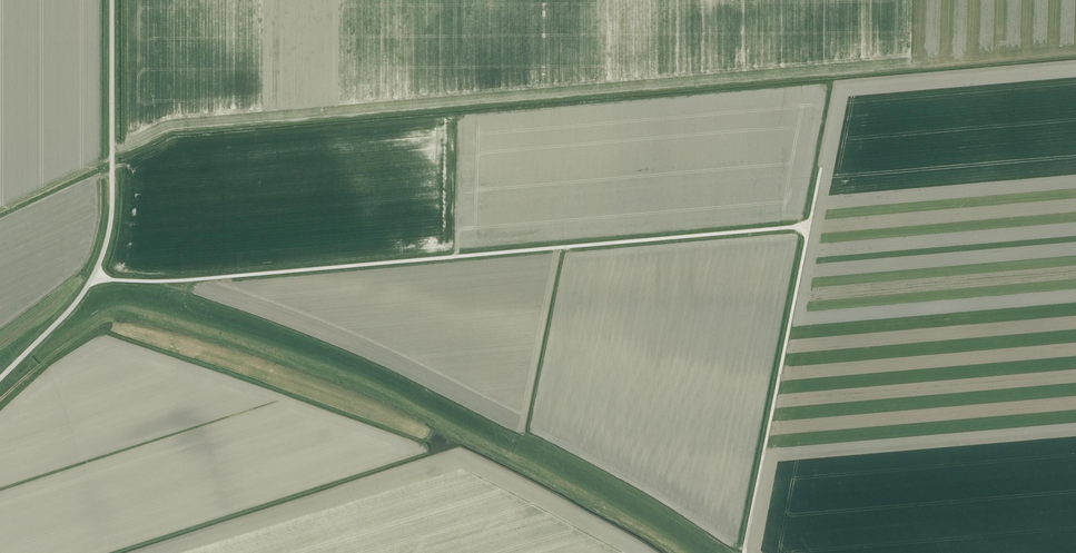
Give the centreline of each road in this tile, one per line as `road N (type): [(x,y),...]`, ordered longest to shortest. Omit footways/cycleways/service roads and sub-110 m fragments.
road 1 (track): [(93,275),(182,280),(809,225)]
road 2 (unclassified): [(0,378),(72,307),(105,246),(112,0)]
road 3 (track): [(744,552),(821,167)]

